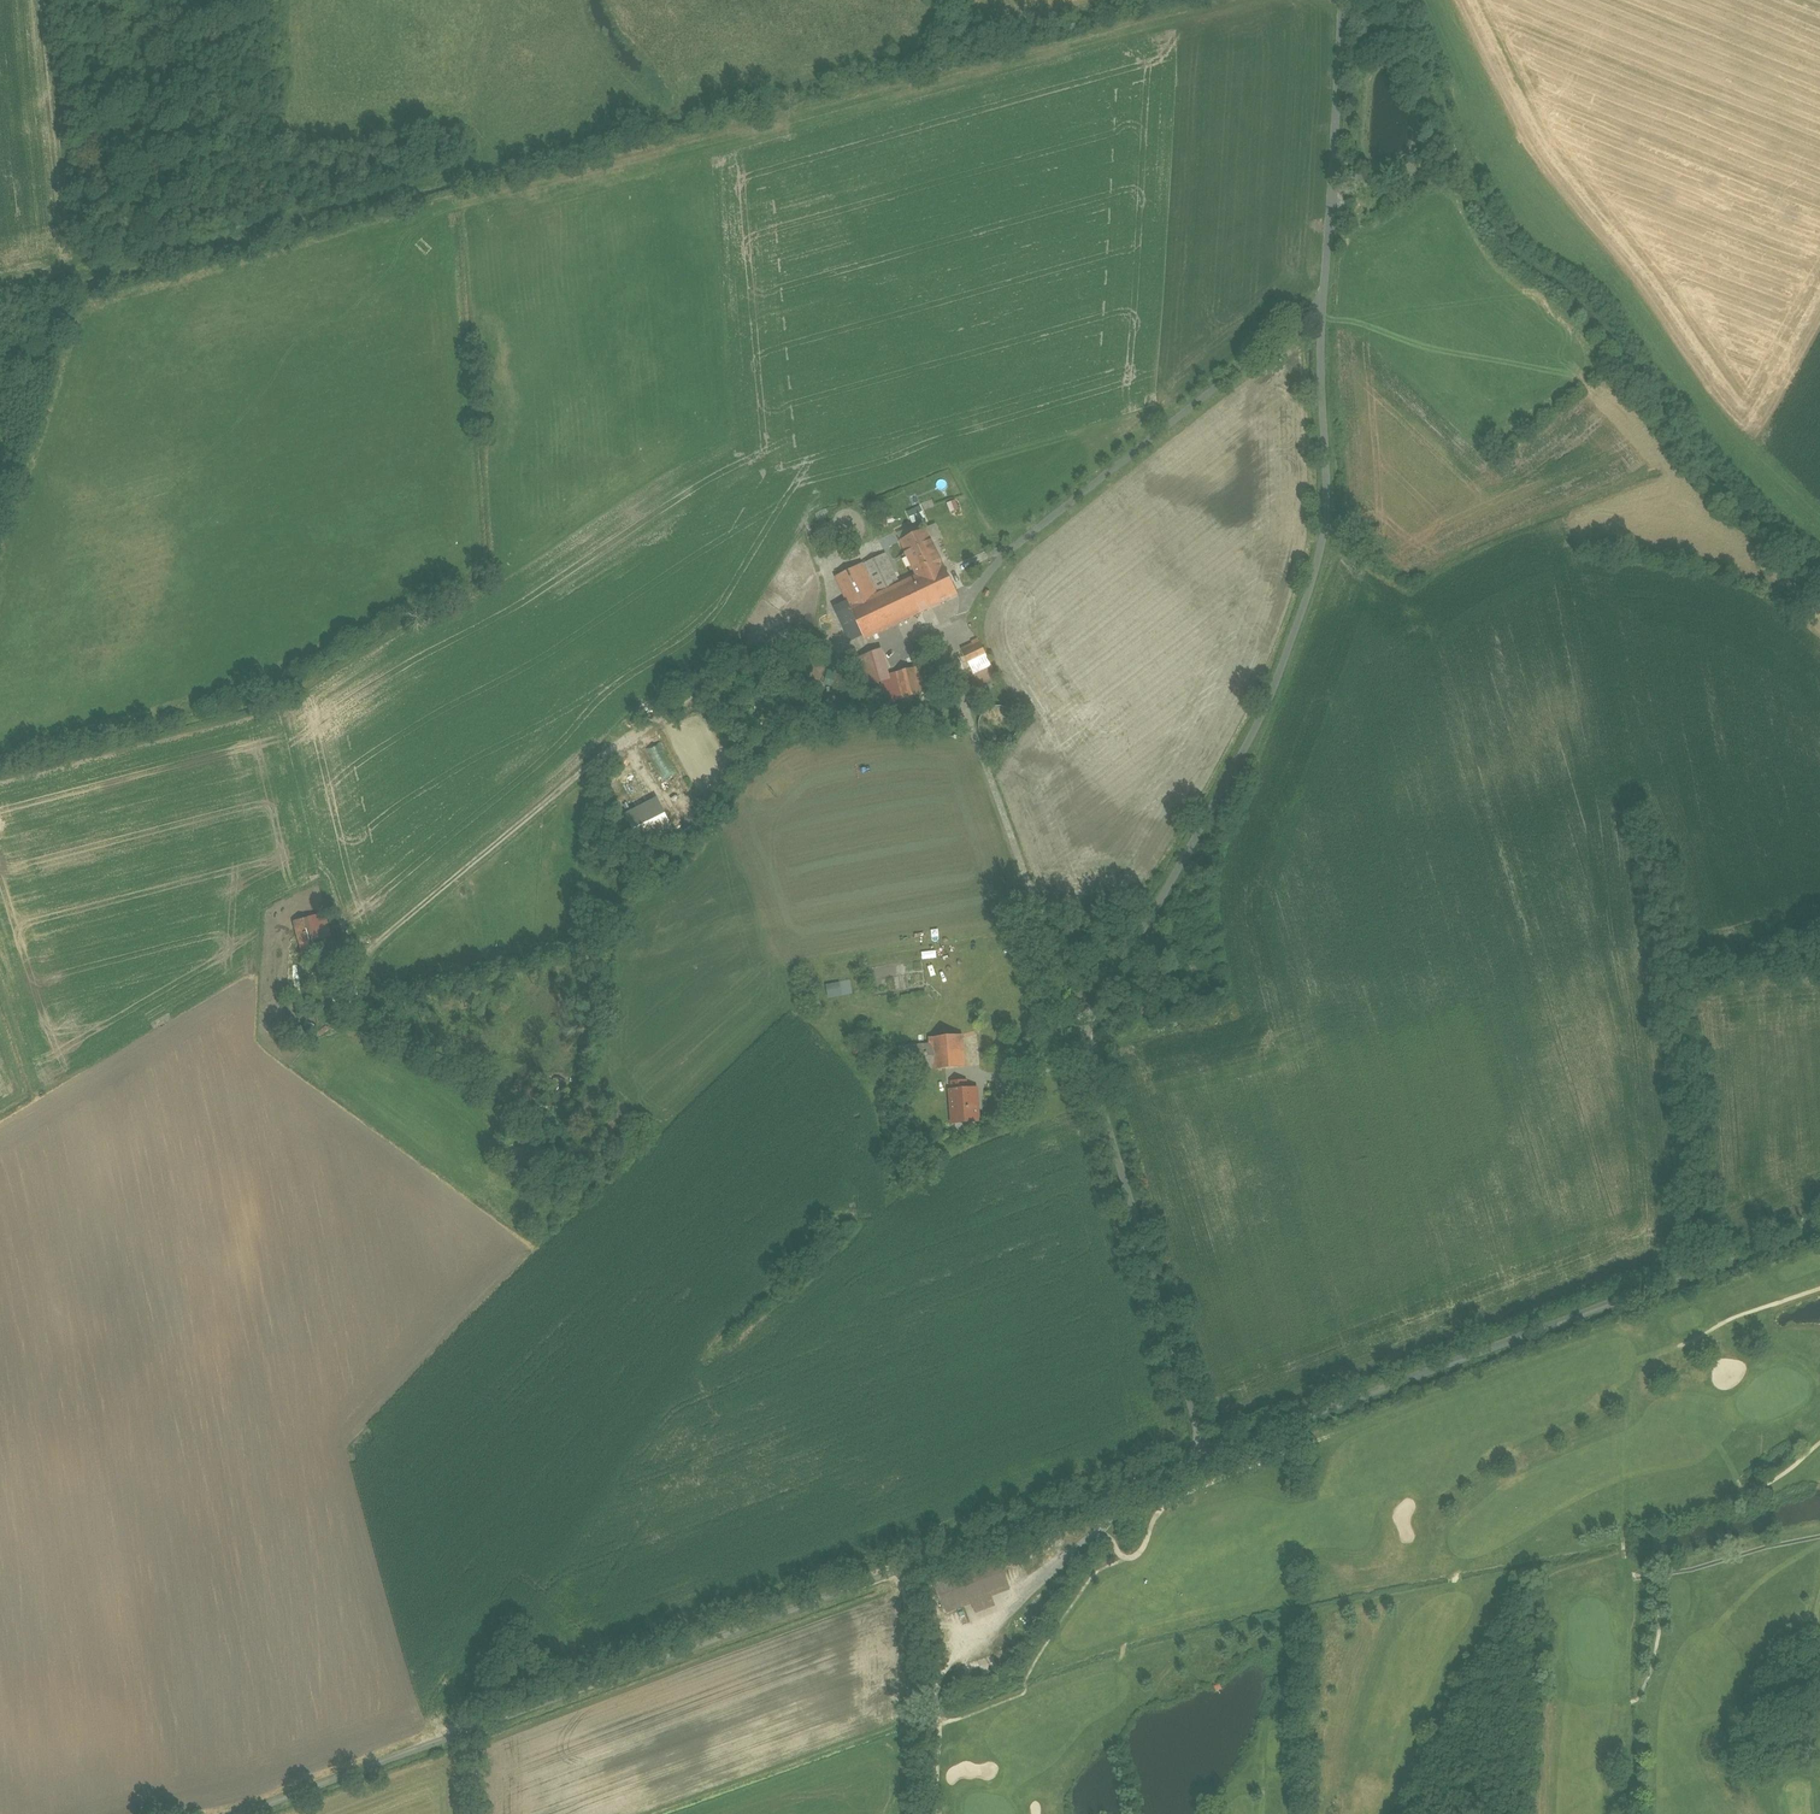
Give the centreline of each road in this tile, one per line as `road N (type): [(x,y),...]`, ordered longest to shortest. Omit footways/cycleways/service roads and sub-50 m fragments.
road 1 (unclassified): [(1205,1451),(1082,1025),(1151,923),(1269,702),(1324,535),(1323,302),(1343,0)]
road 2 (unclassified): [(247,1813),(908,1571),(1205,1451)]
road 3 (track): [(946,629),(914,645),(766,664),(671,711),(618,744),(292,1011),(273,1017),(266,1036)]
road 4 (unclassified): [(1205,1451),(1819,1225)]
road 5 (track): [(908,1571),(913,1813)]

